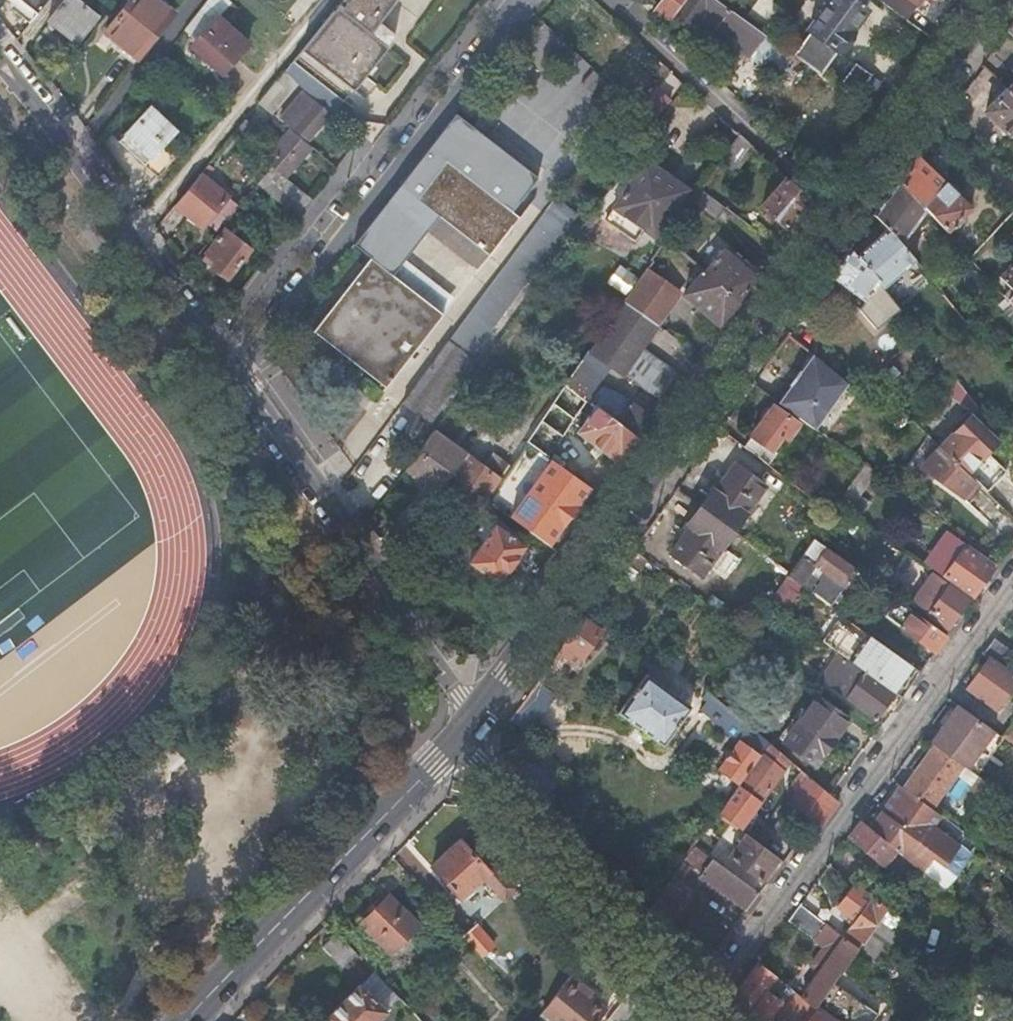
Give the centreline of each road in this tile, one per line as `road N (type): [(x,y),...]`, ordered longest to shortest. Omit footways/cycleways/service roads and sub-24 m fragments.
road 1 (tertiary): [(995,0),(464,729)]
road 2 (residential): [(705,997),(1012,587)]
road 3 (residential): [(223,320),(331,480),(435,693),(464,729)]
road 4 (residential): [(223,320),(494,0)]
road 5 (tertiary): [(464,729),(196,1020)]
road 6 (residential): [(705,997),(464,729)]
road 7 (residential): [(323,0),(144,226)]
road 8 (residential): [(0,37),(80,127),(144,226)]
road 9 (residential): [(144,226),(194,298),(223,320)]

